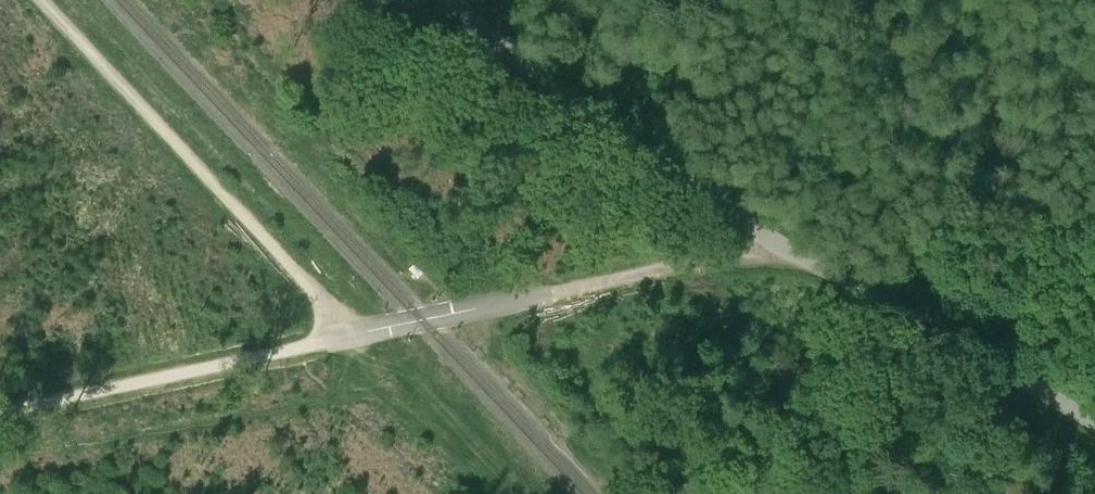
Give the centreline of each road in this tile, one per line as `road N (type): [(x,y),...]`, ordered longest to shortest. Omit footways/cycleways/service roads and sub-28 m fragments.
road 1 (track): [(0,408),(775,244)]
road 2 (unclassified): [(471,0),(572,93),(775,244),(896,322),(1094,433)]
road 3 (track): [(49,0),(351,333)]

